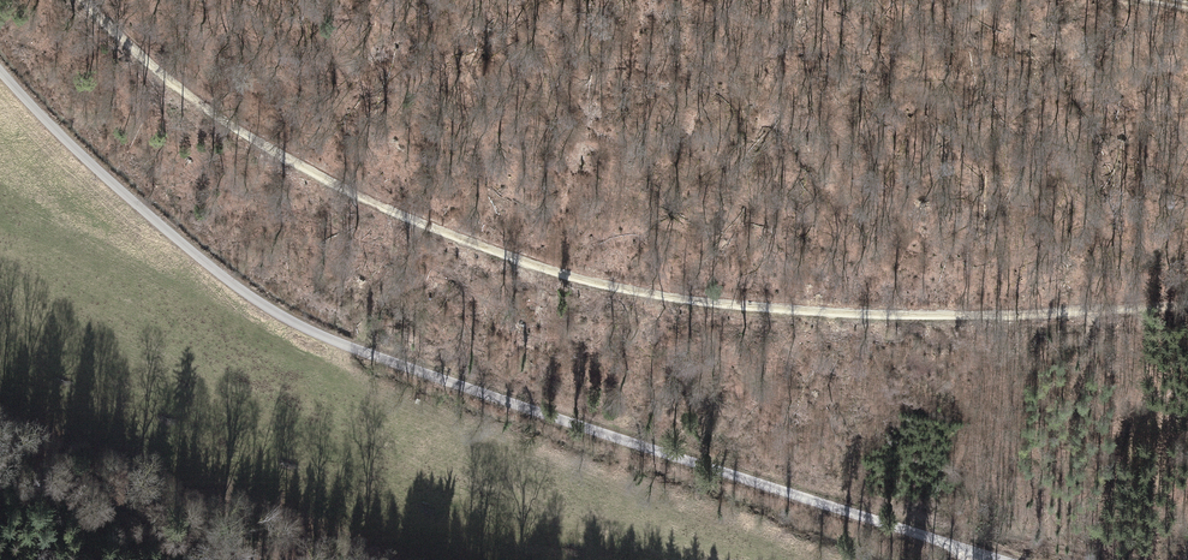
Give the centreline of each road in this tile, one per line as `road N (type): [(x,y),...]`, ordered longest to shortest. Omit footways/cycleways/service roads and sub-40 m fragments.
road 1 (track): [(1187,302),(898,314),(719,306),(562,275),(381,211),(247,132),(85,0)]
road 2 (track): [(0,66),(222,275),(279,310),(418,371),(1002,559)]

